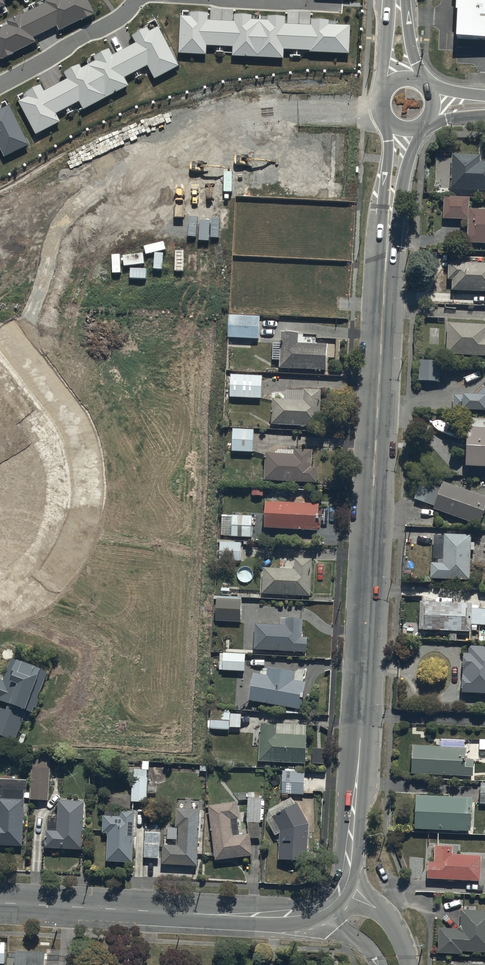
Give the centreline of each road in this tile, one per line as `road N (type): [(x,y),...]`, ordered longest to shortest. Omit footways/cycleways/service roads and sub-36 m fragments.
road 1 (tertiary): [(402,128),(388,241),(359,764),(345,874),(333,901)]
road 2 (tertiary): [(380,108),(257,106),(158,128),(0,202)]
road 3 (tertiary): [(0,903),(214,916),(301,912),(333,901)]
road 4 (residential): [(0,611),(67,561),(84,522),(80,435),(62,404)]
road 5 (residential): [(0,85),(115,26),(142,0)]
road 6 (residential): [(211,0),(343,6)]

